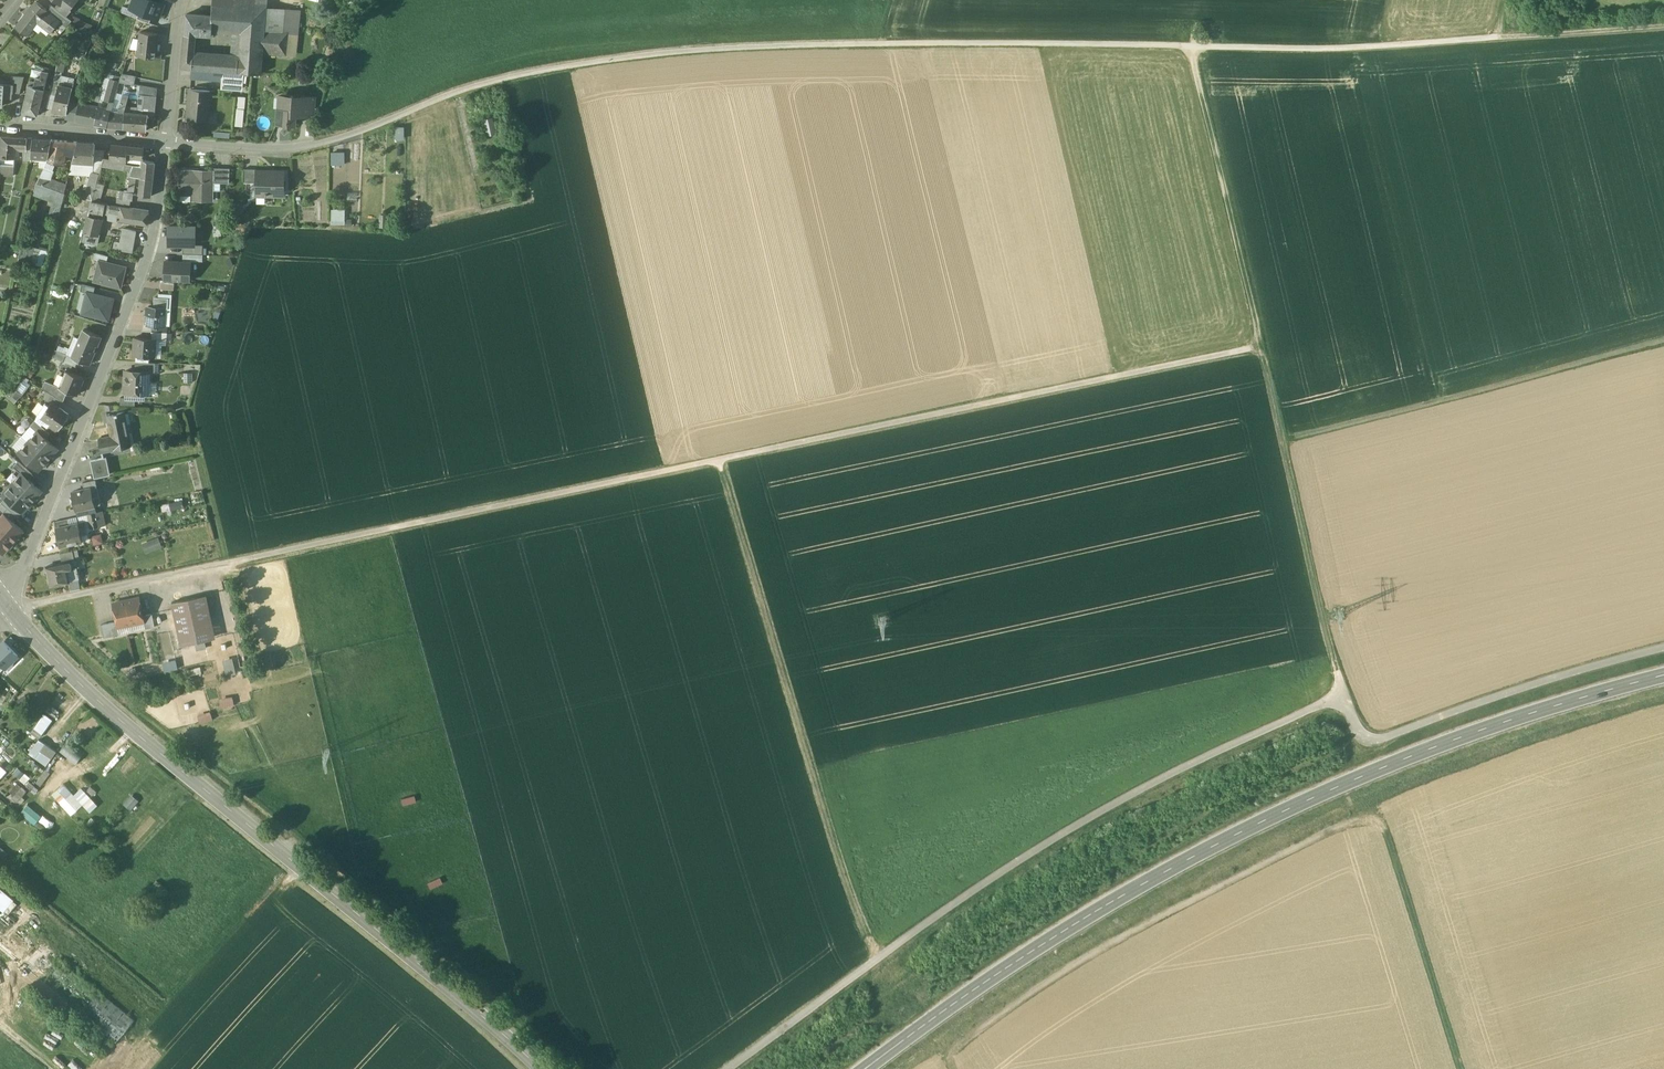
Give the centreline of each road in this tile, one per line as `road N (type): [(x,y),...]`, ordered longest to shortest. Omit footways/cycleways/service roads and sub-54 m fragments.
road 1 (track): [(313,148),(500,79),(669,52),(928,42),(1322,48),(1494,37)]
road 2 (track): [(215,567),(1258,347)]
road 3 (secondary): [(1663,675),(1485,729),(1252,826),(1052,939),(866,1068)]
road 4 (track): [(1467,1068),(1391,842),(1364,820),(1075,965),(972,1035),(959,1046),(956,1068)]
road 5 (tertiary): [(8,604),(117,717),(542,1068)]
road 6 (track): [(716,458),(853,899),(882,957)]
road 7 (residential): [(165,142),(150,245),(15,584),(0,594)]
road 8 (track): [(1282,442),(1663,344)]
road 9 (track): [(1344,696),(1258,347)]
road 10 (track): [(1258,347),(1182,46)]
road 11 (track): [(1494,37),(1663,25)]
road 12 (residential): [(0,127),(165,142)]
road 13 (residential): [(165,142),(313,148)]
road 14 (residential): [(165,142),(185,0)]

